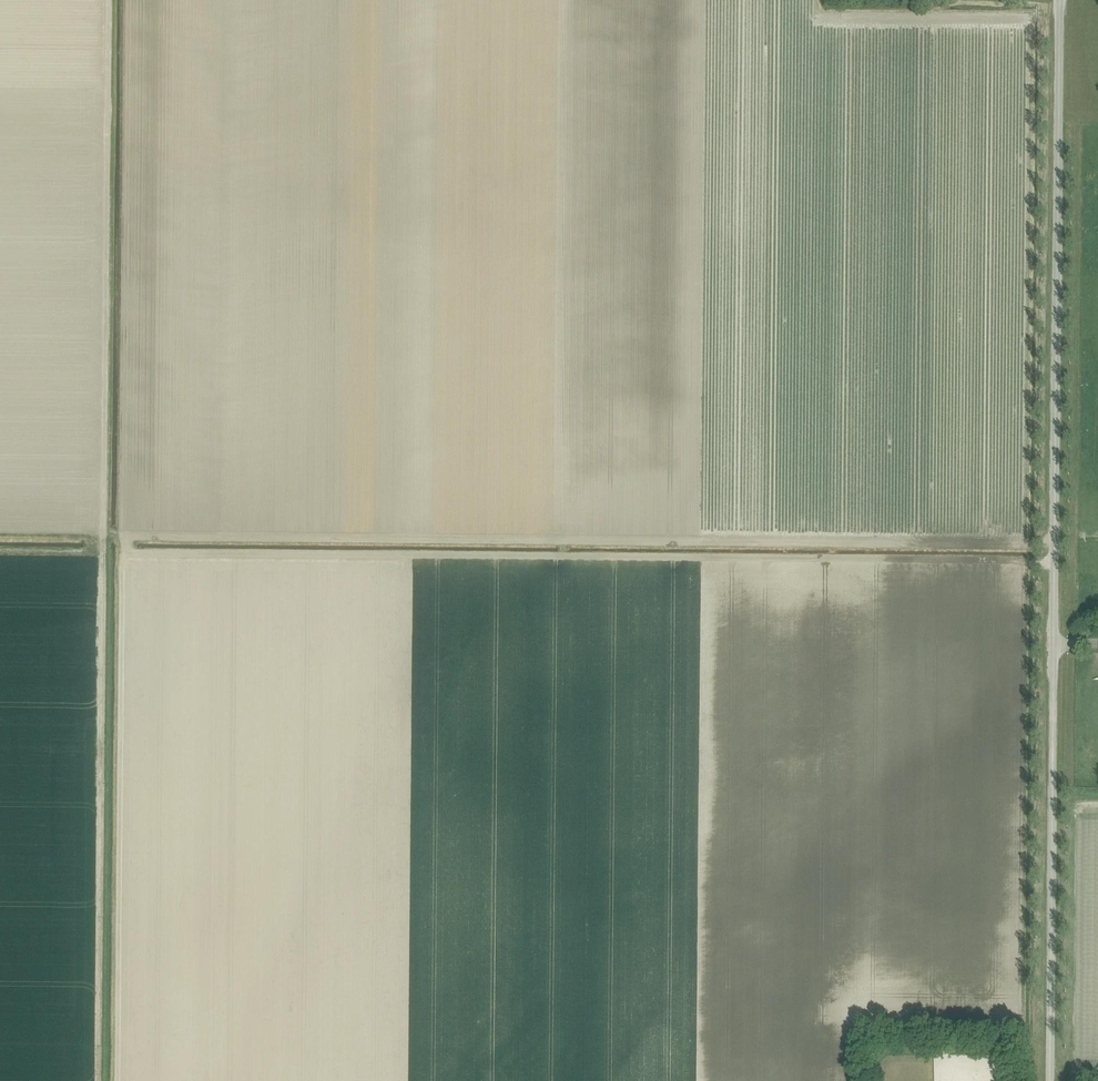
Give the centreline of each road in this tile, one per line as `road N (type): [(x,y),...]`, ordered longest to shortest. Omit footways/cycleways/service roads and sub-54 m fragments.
road 1 (unclassified): [(1050,1080),(1059,0)]
road 2 (track): [(126,554),(1054,562)]

